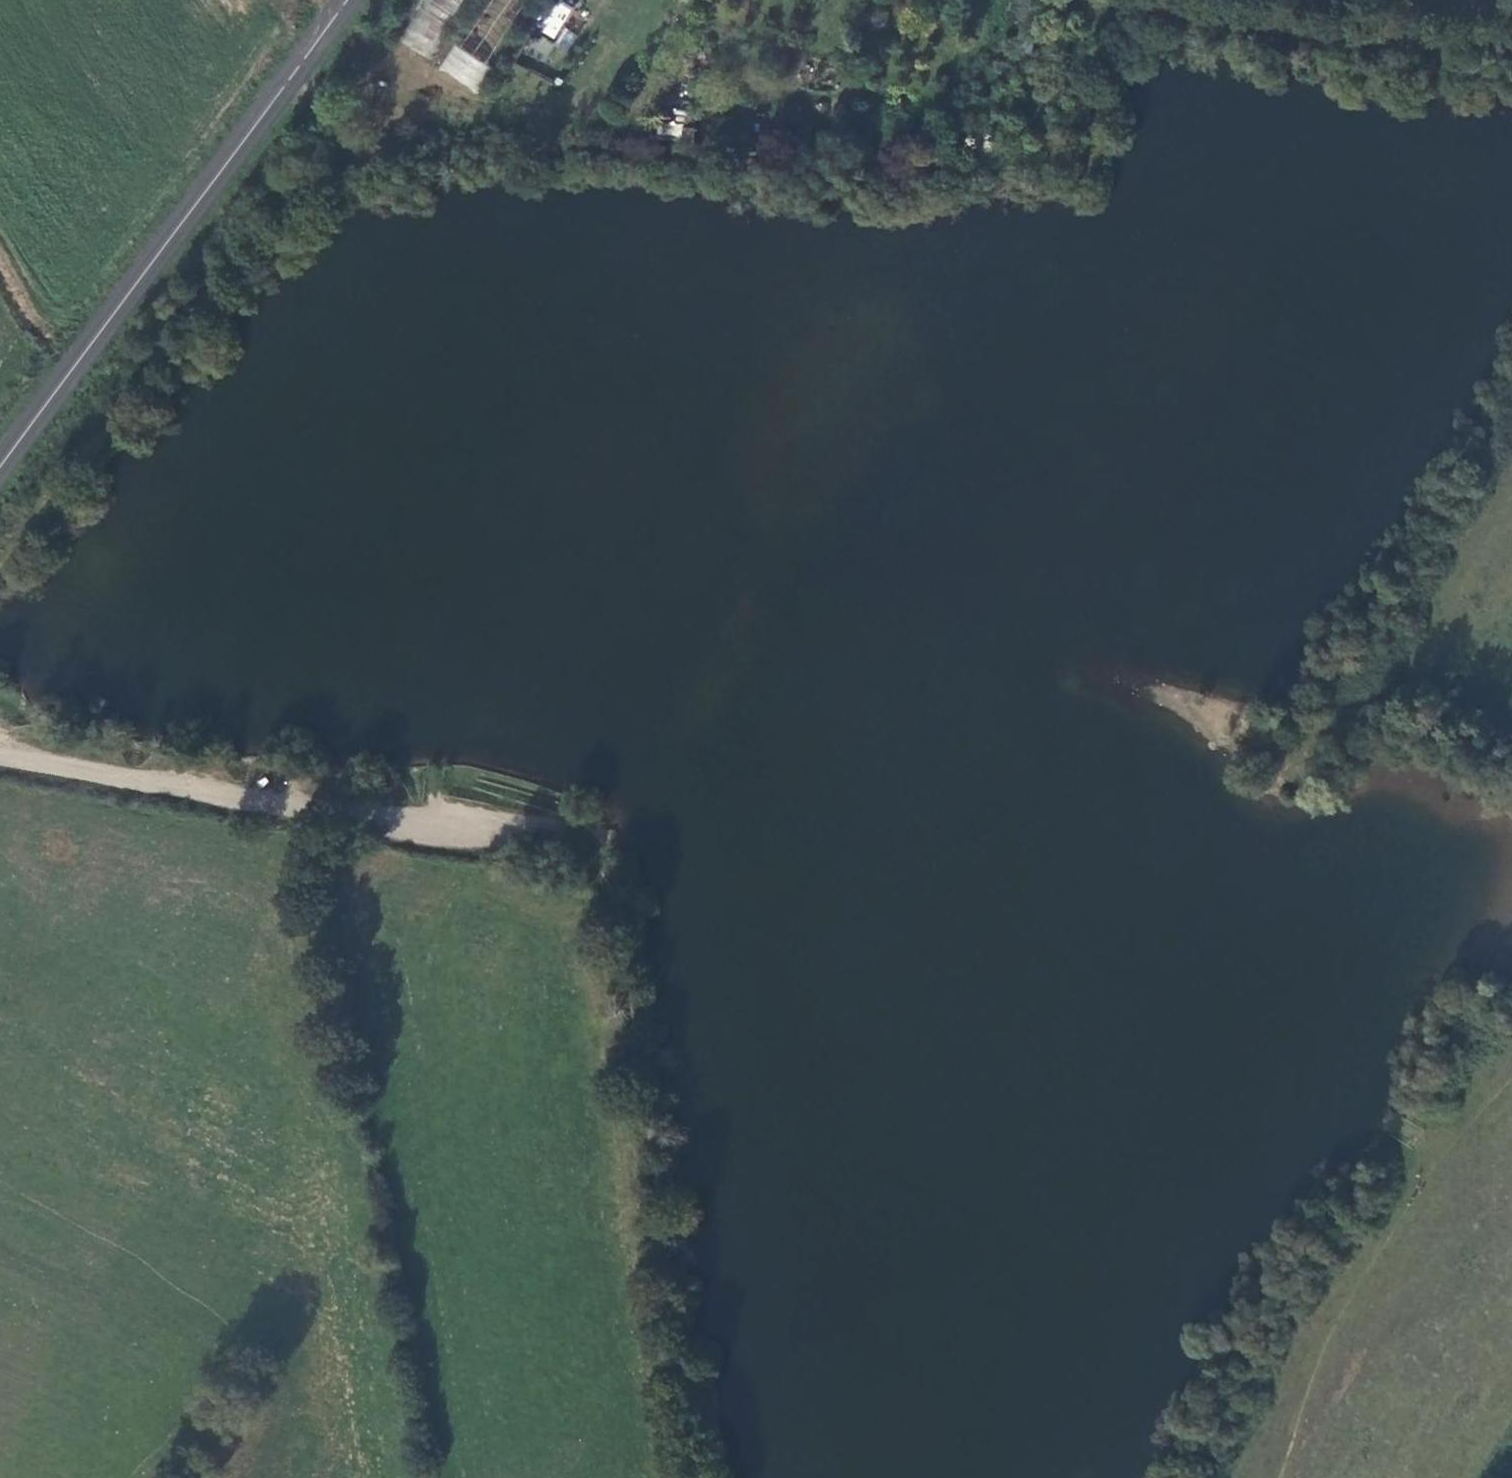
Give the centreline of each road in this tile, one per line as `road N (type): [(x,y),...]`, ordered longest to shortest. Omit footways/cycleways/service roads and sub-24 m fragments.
road 1 (tertiary): [(0,452),(330,0)]
road 2 (track): [(0,753),(552,834)]

